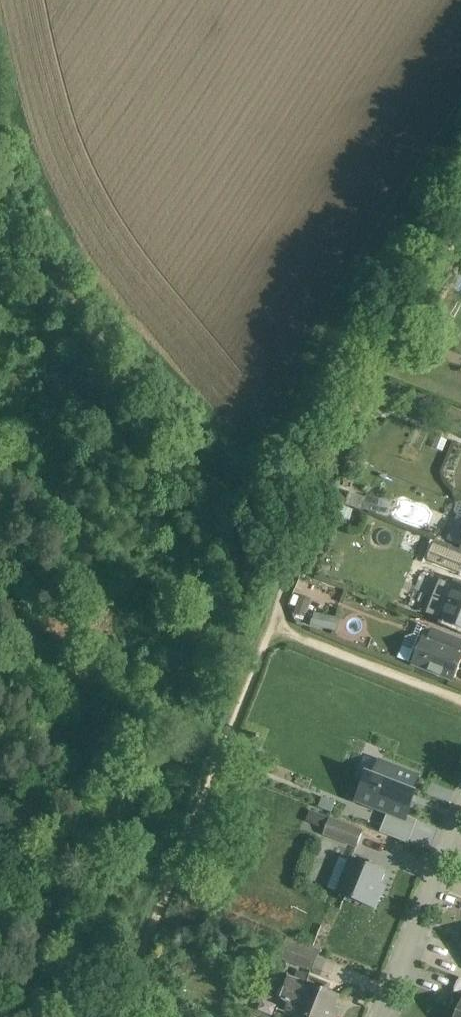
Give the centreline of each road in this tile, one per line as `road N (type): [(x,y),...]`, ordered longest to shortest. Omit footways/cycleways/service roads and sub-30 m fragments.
road 1 (track): [(122,1016),(323,495)]
road 2 (track): [(0,868),(90,777),(264,470)]
road 3 (track): [(323,495),(359,399),(460,240)]
road 4 (residential): [(386,1016),(460,823)]
road 5 (track): [(186,426),(146,451),(43,419),(0,436)]
road 6 (track): [(274,626),(460,696)]

